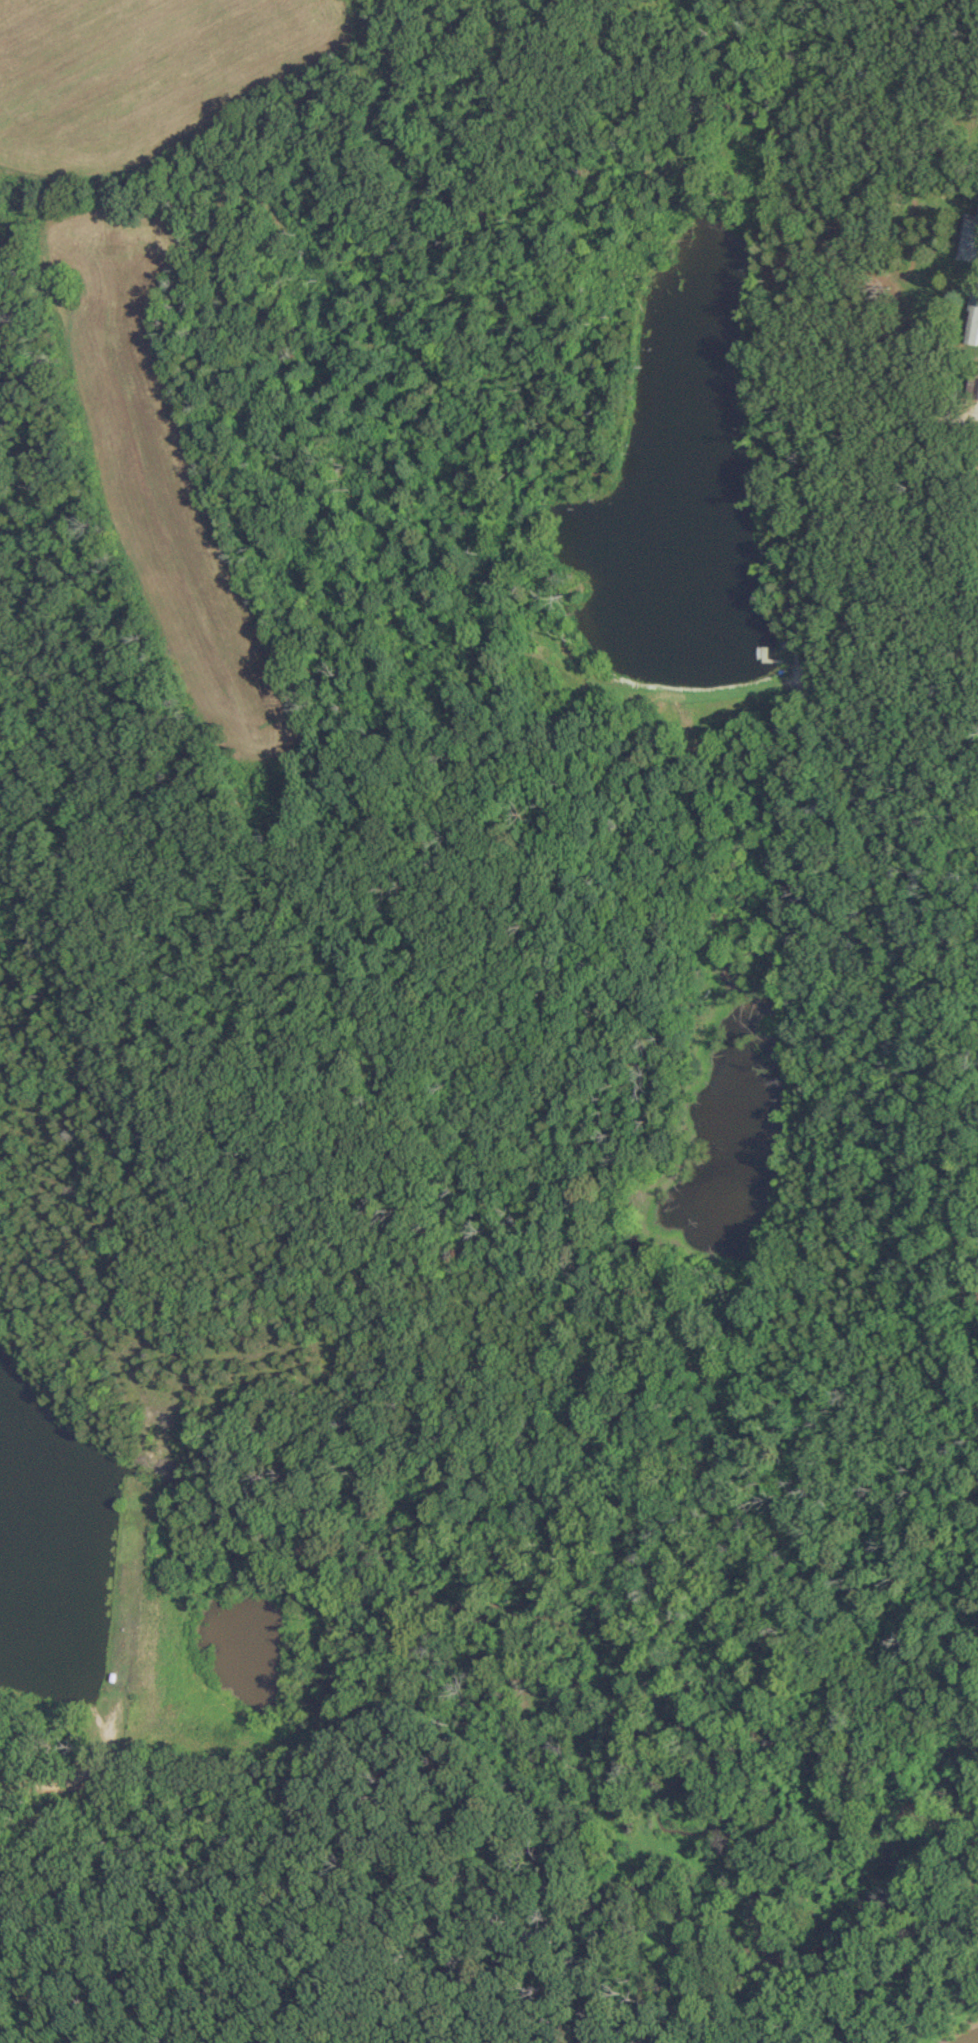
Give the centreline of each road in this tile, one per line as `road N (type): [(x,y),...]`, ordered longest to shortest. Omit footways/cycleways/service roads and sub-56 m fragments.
road 1 (residential): [(116,1723),(83,1774),(41,1784),(0,1774)]

